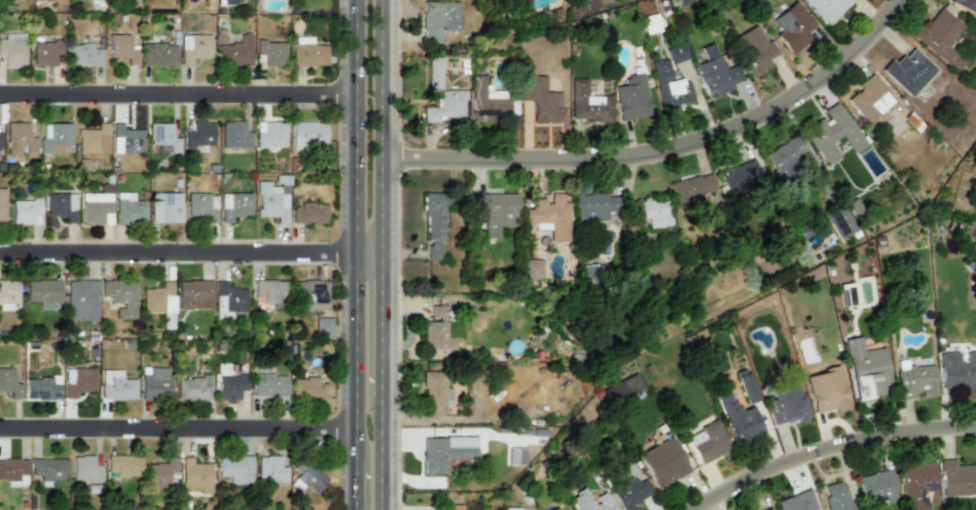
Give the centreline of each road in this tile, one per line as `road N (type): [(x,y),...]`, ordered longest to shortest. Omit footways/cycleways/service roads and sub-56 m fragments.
road 1 (residential): [(381,157),(613,153),(710,132),(798,88),(894,0)]
road 2 (residential): [(0,252),(356,248)]
road 3 (residential): [(0,426),(356,424)]
road 4 (residential): [(0,91),(356,90)]
road 5 (residential): [(693,509),(811,453),(975,425)]
road 6 (primary): [(357,0),(356,248)]
road 7 (primary): [(381,248),(381,0)]
road 8 (primary): [(356,248),(356,459)]
road 9 (primary): [(380,396),(381,248)]

